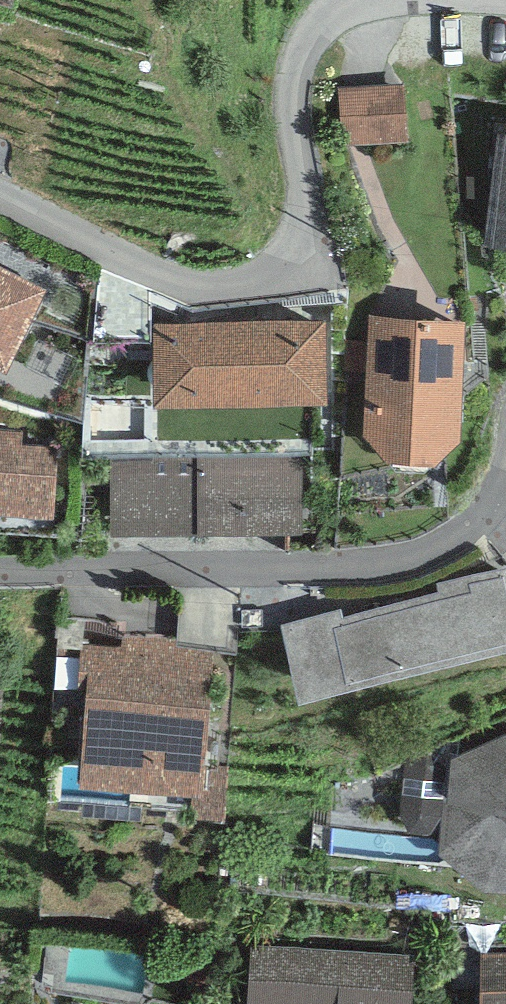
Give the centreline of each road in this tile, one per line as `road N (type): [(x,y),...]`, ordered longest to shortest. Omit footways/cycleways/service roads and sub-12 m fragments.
road 1 (residential): [(348,0),(321,21),(293,77),(307,216),(293,254),(276,267),(188,284),(0,186)]
road 2 (residential): [(0,568),(398,560),(480,516),(505,471)]

